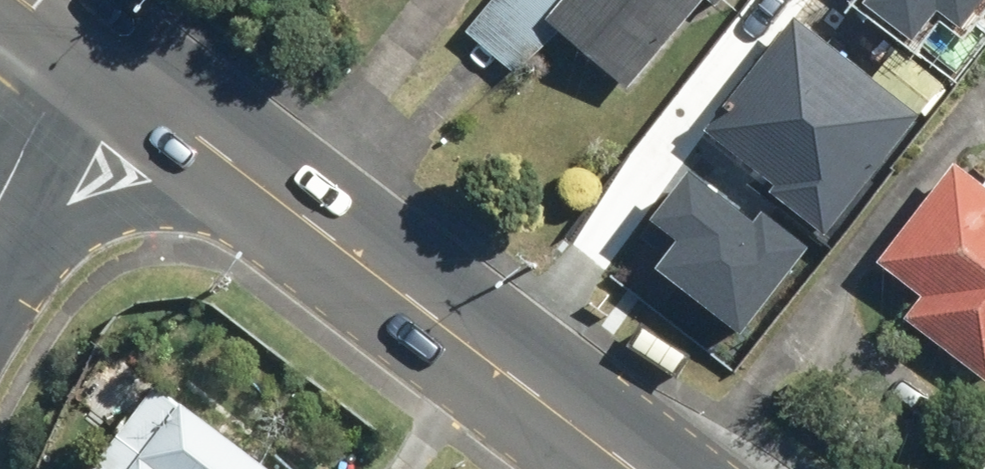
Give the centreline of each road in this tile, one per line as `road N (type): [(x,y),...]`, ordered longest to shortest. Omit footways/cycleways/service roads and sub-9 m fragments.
road 1 (primary): [(624,468),(84,51)]
road 2 (tertiary): [(84,51),(0,205)]

